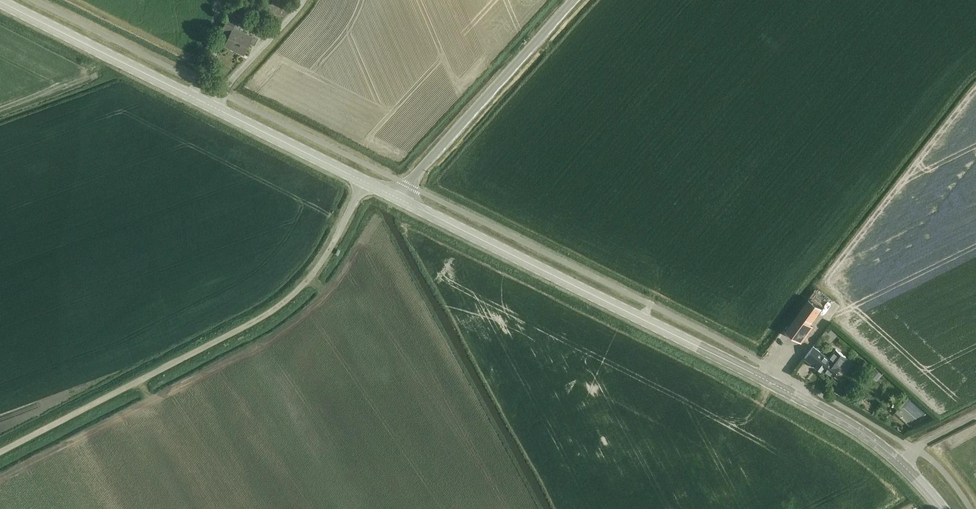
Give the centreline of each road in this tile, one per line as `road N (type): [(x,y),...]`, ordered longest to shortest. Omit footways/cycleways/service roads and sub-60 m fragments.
road 1 (secondary): [(944,508),(861,433),(401,201)]
road 2 (unclassified): [(0,449),(238,330),(284,298),(326,250),(364,182)]
road 3 (secondary): [(364,182),(0,2)]
road 4 (unclassified): [(401,201),(578,0)]

